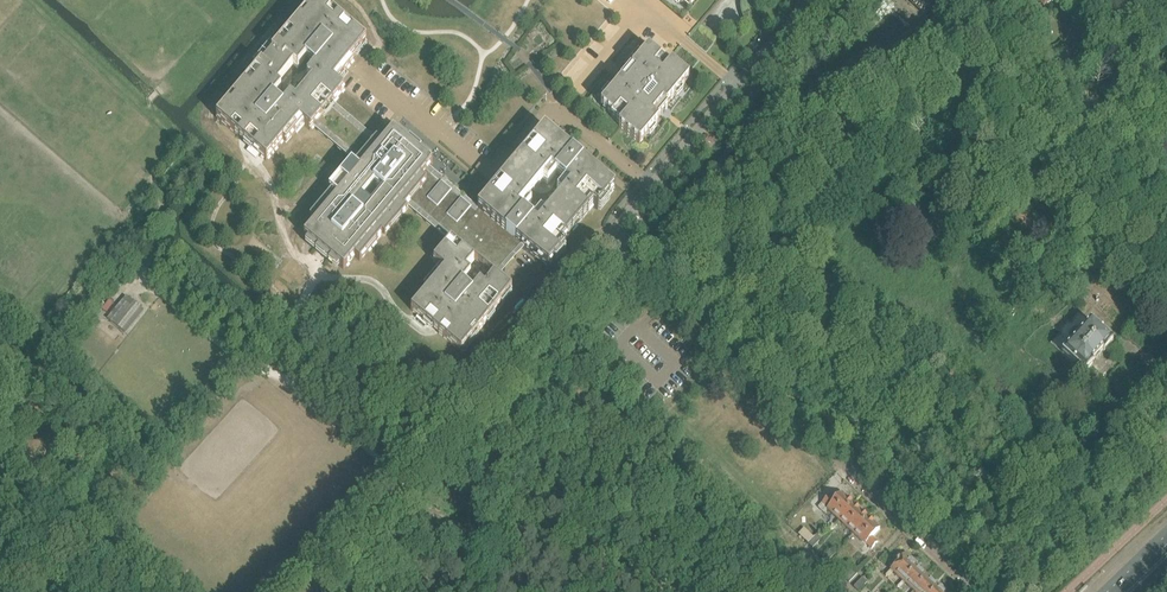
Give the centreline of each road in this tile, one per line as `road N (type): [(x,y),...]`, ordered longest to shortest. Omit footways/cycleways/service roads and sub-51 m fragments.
road 1 (residential): [(979,591),(617,253)]
road 2 (residential): [(311,591),(617,253)]
road 3 (residential): [(360,68),(491,172),(549,101),(650,185)]
road 4 (residential): [(1166,169),(1019,57),(984,0)]
road 5 (residential): [(807,0),(650,185)]

